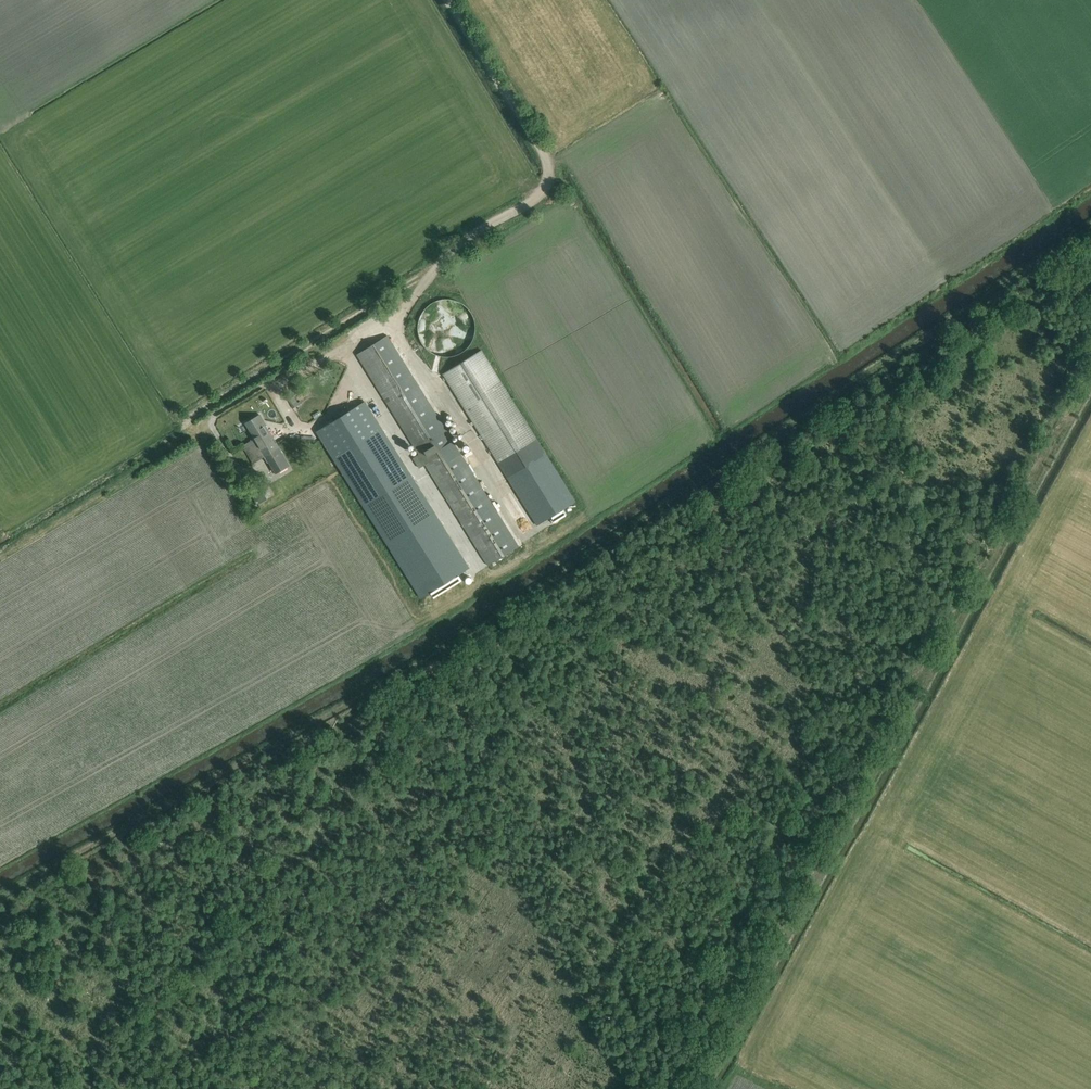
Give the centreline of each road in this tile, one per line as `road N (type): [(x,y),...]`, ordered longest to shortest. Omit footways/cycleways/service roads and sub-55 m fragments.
road 1 (track): [(0,896),(469,632),(1090,224)]

